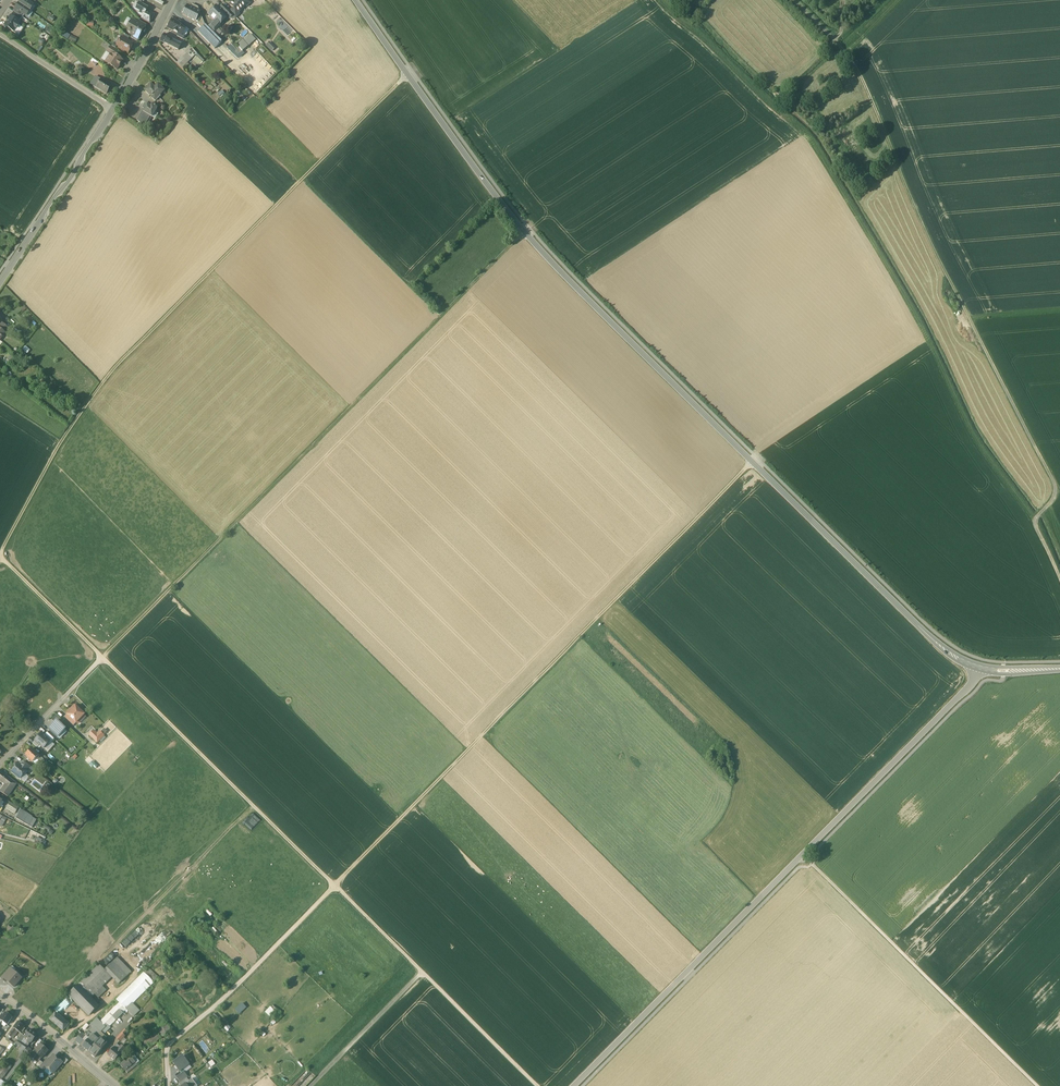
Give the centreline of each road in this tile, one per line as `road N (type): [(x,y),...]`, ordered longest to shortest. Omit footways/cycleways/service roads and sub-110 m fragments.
road 1 (unclassified): [(978,667),(931,638),(526,234),(354,0)]
road 2 (track): [(106,660),(443,320),(302,179)]
road 3 (track): [(338,889),(755,464)]
road 4 (track): [(1059,578),(1037,523),(1056,490),(929,238),(865,80),(842,50)]
road 5 (unclassified): [(572,1085),(978,667)]
road 6 (track): [(0,549),(101,383),(302,179)]
road 7 (track): [(1036,1085),(802,855)]
road 8 (track): [(338,889),(106,660)]
road 9 (track): [(338,889),(538,1085)]
road 10 (track): [(111,997),(137,971),(119,949),(255,808)]
road 11 (tertiary): [(0,281),(113,110)]
road 12 (track): [(208,1015),(338,889)]
road 13 (track): [(425,975),(315,1085)]
road 14 (track): [(106,660),(0,556)]
road 15 (track): [(302,179),(406,75)]
road 16 (tertiary): [(115,1085),(0,997)]
road 17 (residential): [(113,110),(0,37)]
road 18 (tertiary): [(113,110),(171,0)]

